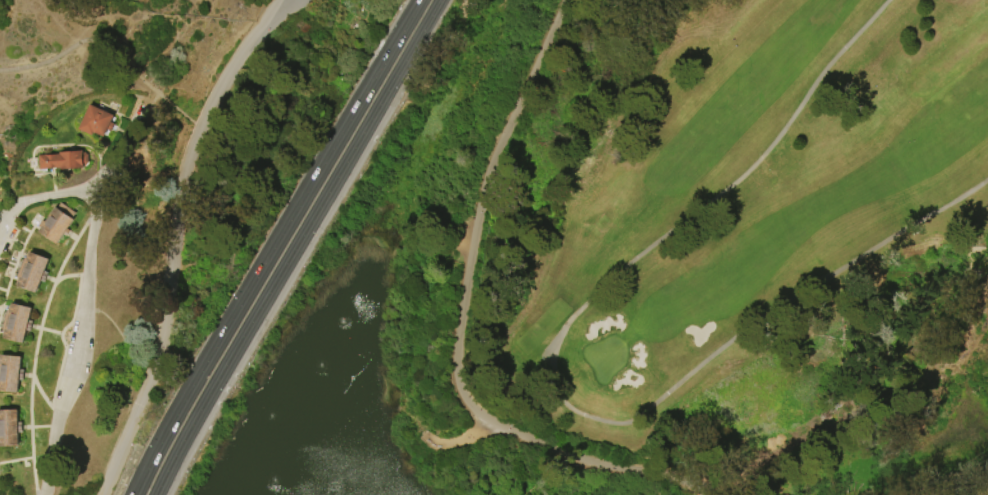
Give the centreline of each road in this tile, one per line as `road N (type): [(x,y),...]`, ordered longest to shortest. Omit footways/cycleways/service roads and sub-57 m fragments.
road 1 (motorway): [(420,0),(134,494)]
road 2 (motorway): [(155,494),(439,0)]
road 3 (residential): [(45,494),(79,353),(92,195),(144,107)]

